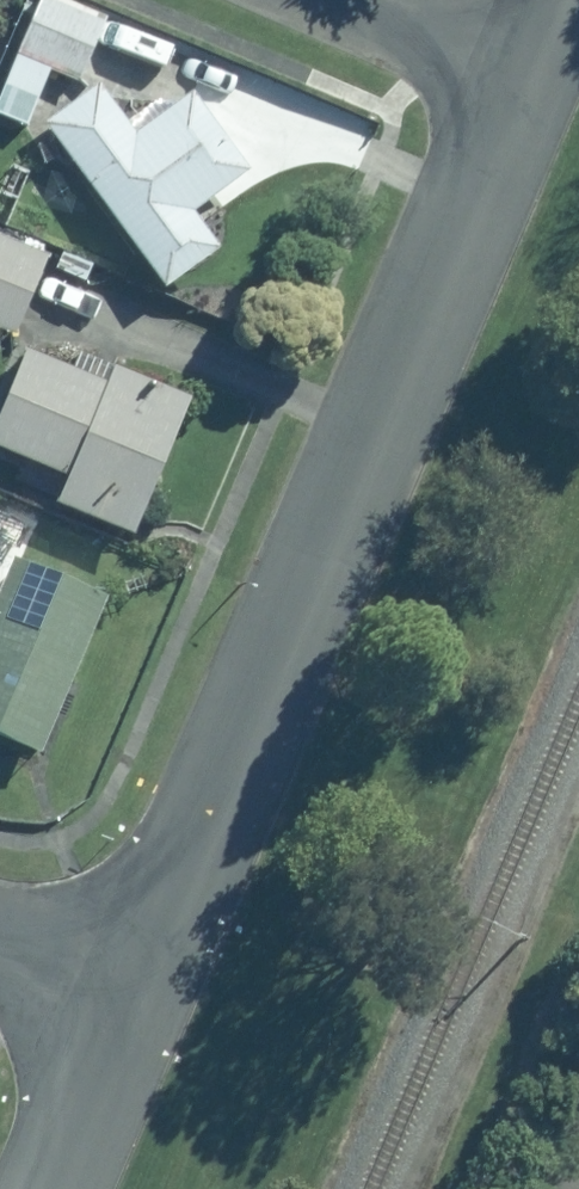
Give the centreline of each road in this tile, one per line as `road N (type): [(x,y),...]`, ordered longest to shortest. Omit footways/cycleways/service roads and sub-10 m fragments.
road 1 (residential): [(136,992),(519,79)]
road 2 (residential): [(52,1188),(136,992)]
road 3 (residential): [(519,79),(342,0)]
road 4 (residential): [(0,943),(136,992)]

